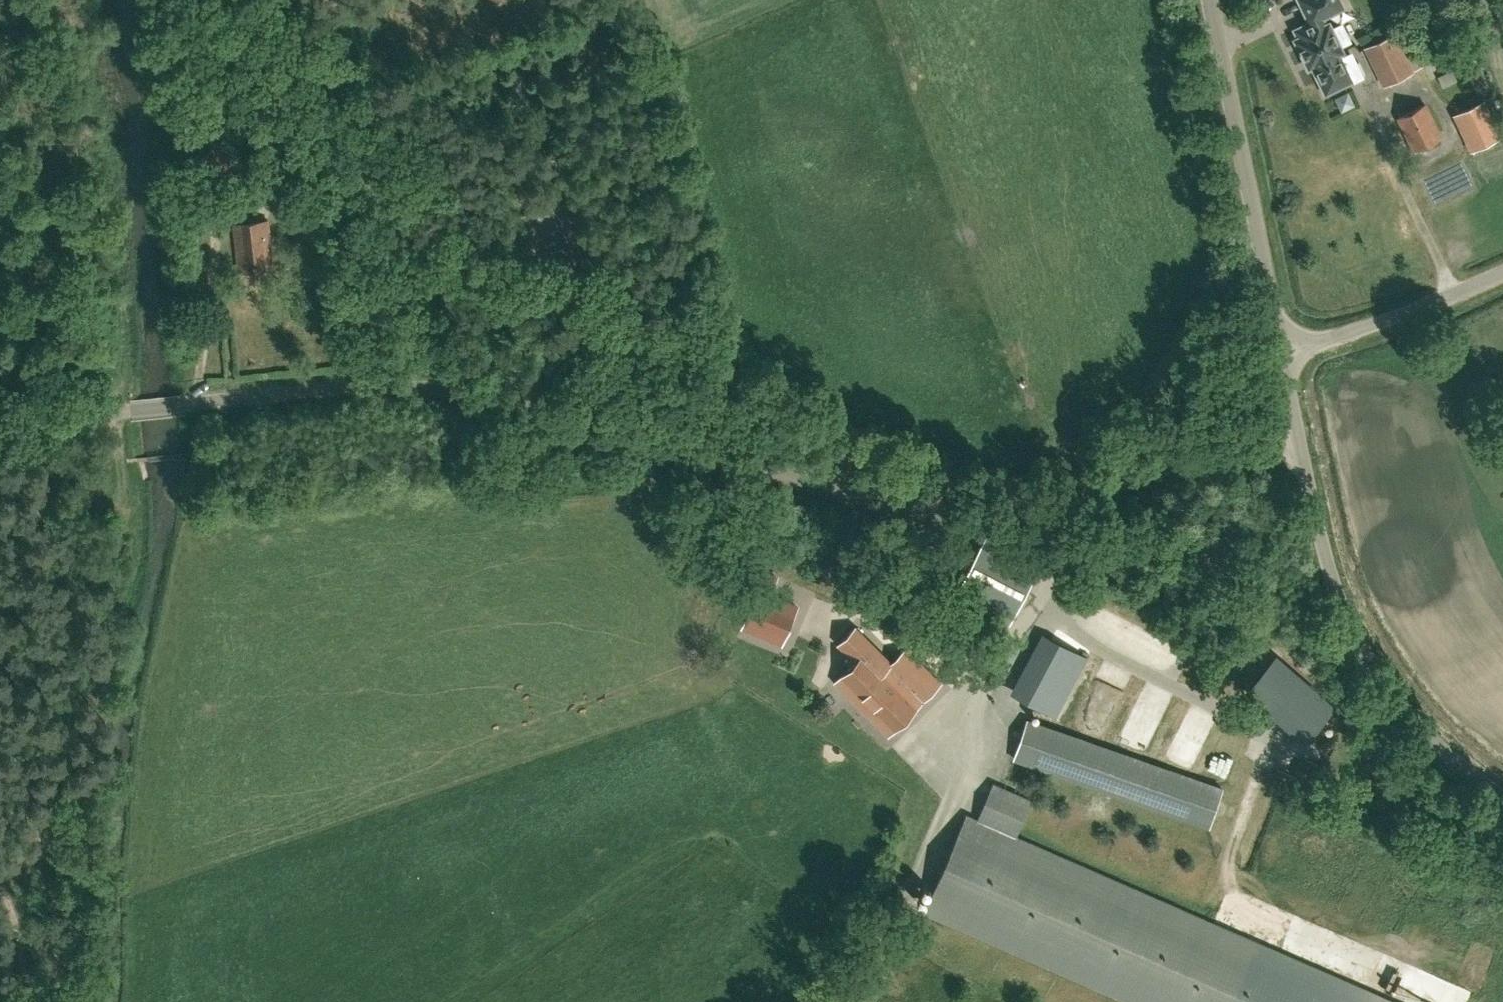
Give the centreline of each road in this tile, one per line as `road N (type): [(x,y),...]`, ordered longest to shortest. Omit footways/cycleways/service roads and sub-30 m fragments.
road 1 (unclassified): [(1295,433),(1016,511),(968,515),(427,385),(129,408),(0,430)]
road 2 (unclassified): [(1502,801),(1427,742),(1380,681),(1324,545),(1295,433)]
road 3 (unclassified): [(1276,350),(1205,0)]
road 4 (unclassified): [(1276,350),(1384,323),(1502,273)]

